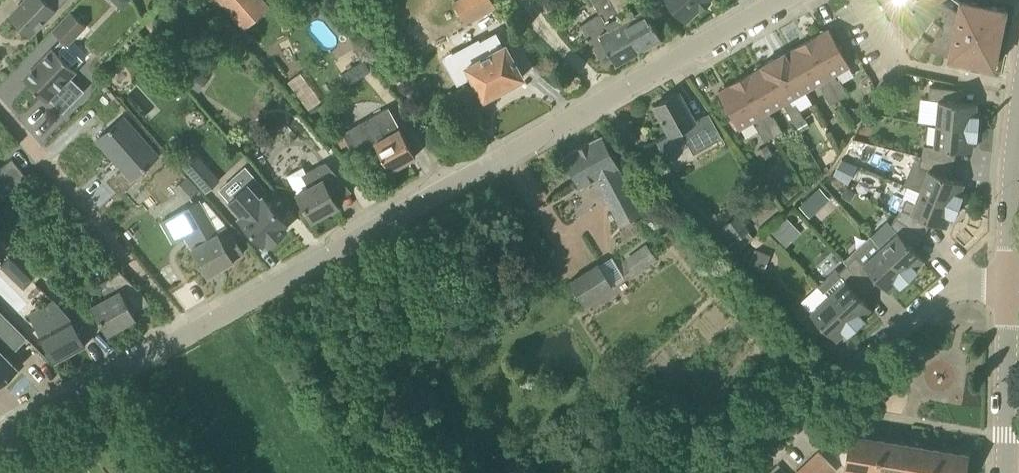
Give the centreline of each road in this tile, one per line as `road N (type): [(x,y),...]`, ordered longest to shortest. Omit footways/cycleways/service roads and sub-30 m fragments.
road 1 (residential): [(0,434),(780,0)]
road 2 (residential): [(763,464),(943,294),(1012,286)]
road 3 (tertiary): [(1006,472),(1012,286)]
road 4 (tertiary): [(1012,286),(1018,118)]

